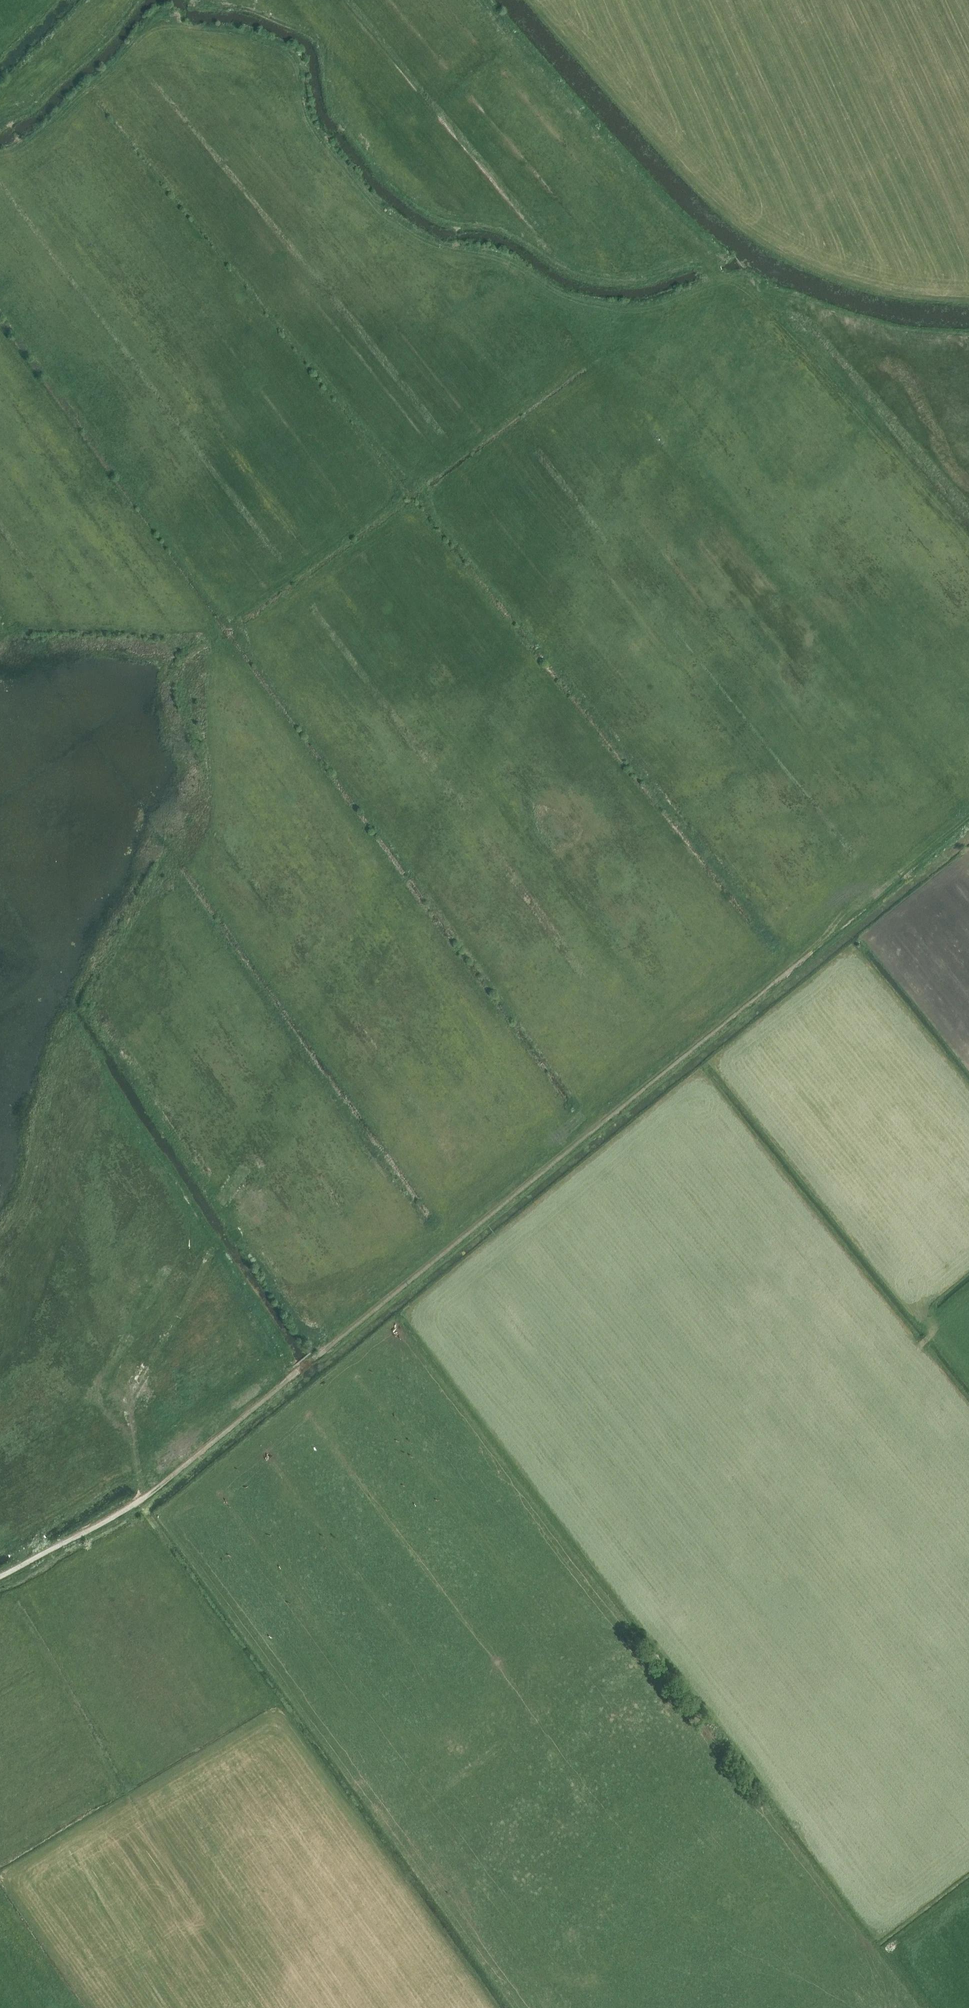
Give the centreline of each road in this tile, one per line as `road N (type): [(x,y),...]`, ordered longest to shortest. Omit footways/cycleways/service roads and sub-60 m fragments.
road 1 (track): [(323,1351),(954,820)]
road 2 (track): [(0,1578),(151,1494),(290,1378)]

